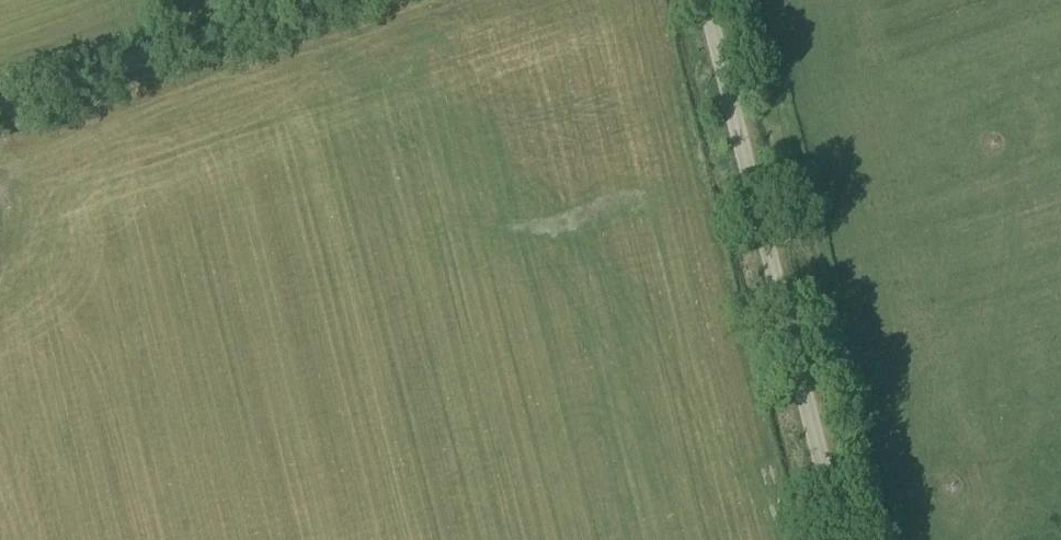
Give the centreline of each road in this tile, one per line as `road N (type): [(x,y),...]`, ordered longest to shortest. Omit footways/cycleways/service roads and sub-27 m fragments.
road 1 (unclassified): [(839,539),(703,0)]
road 2 (unclassified): [(0,108),(305,0)]

